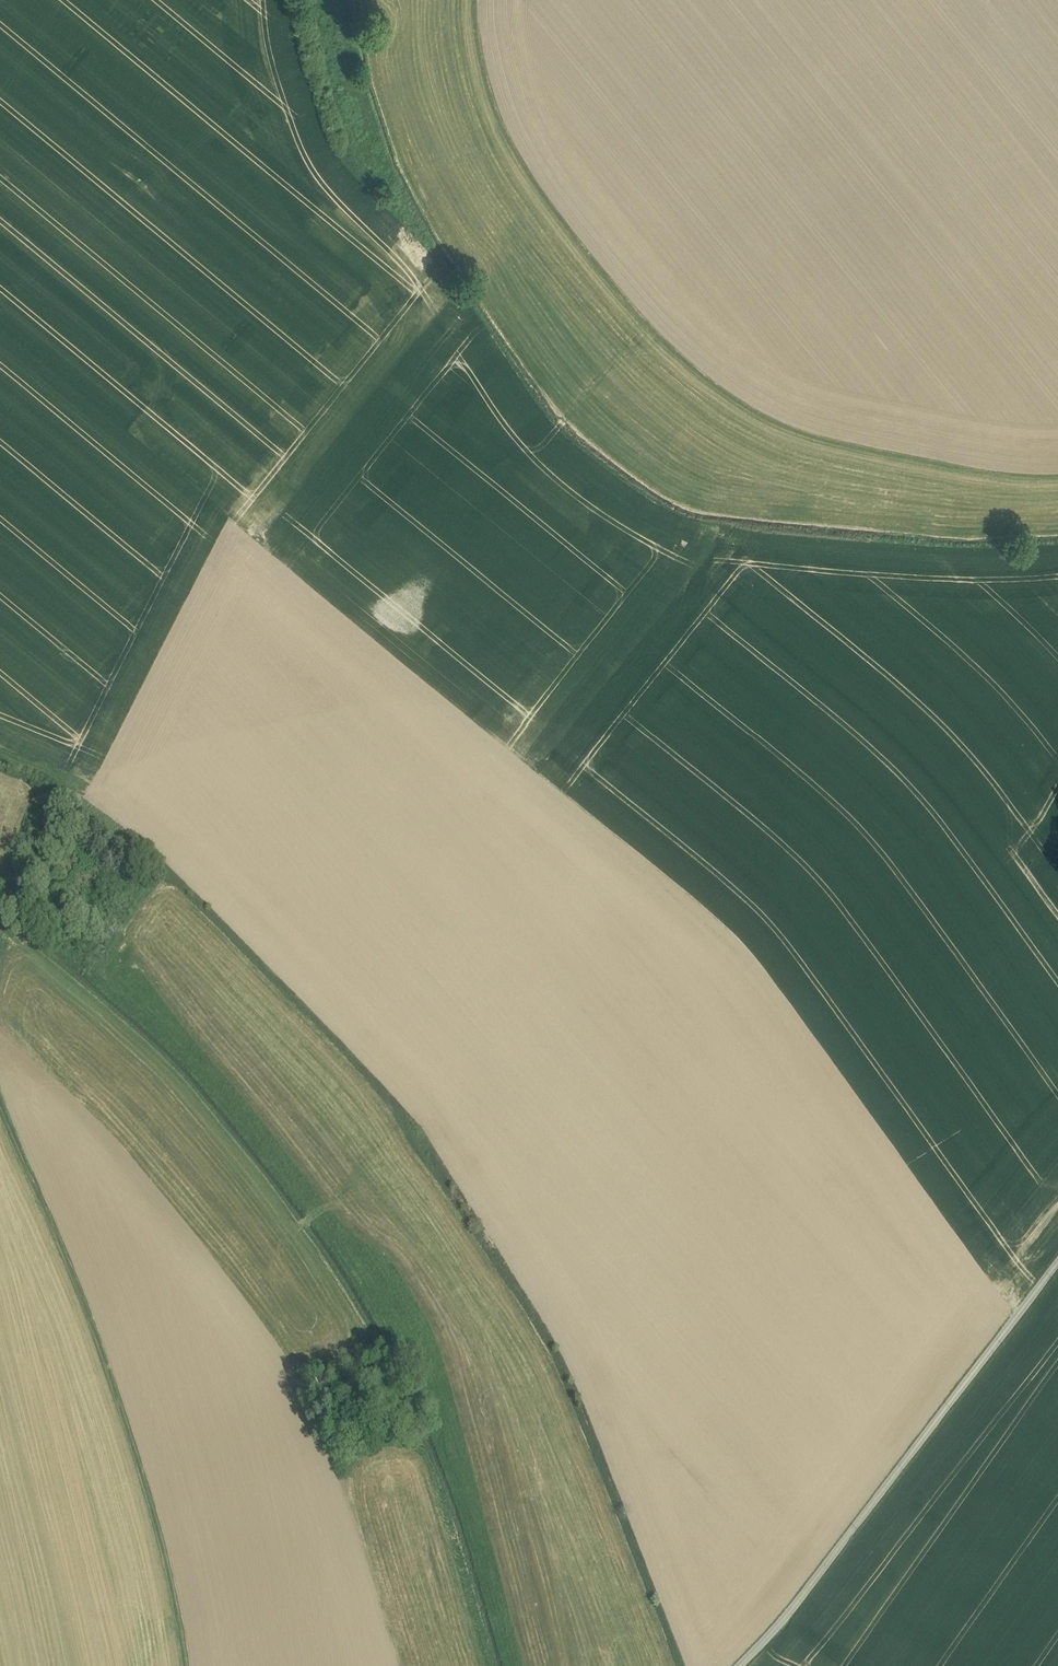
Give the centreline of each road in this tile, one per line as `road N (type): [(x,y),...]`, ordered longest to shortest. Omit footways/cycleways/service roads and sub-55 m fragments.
road 1 (track): [(186,1665),(131,1436),(54,1224),(0,1112)]
road 2 (unclassified): [(1057,1266),(792,1612),(739,1665)]

